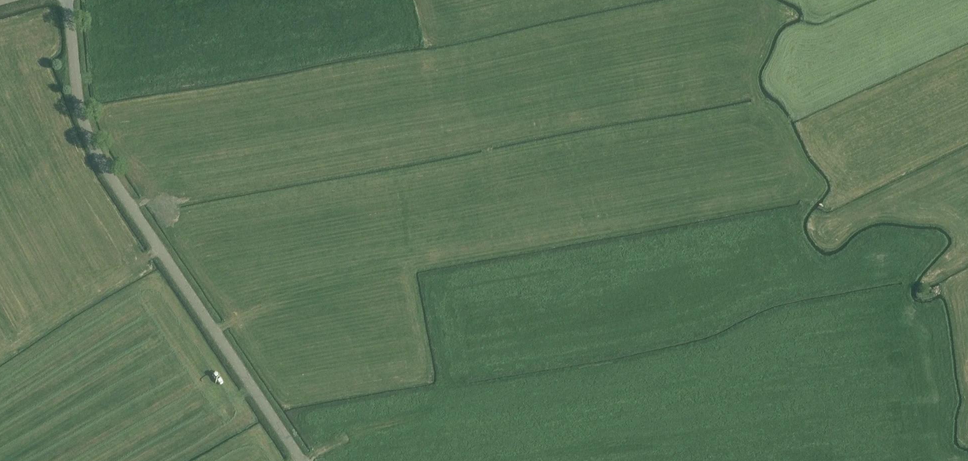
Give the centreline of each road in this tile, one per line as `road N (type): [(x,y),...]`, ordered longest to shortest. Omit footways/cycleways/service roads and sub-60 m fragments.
road 1 (unclassified): [(302,460),(93,148),(80,112),(65,0)]

